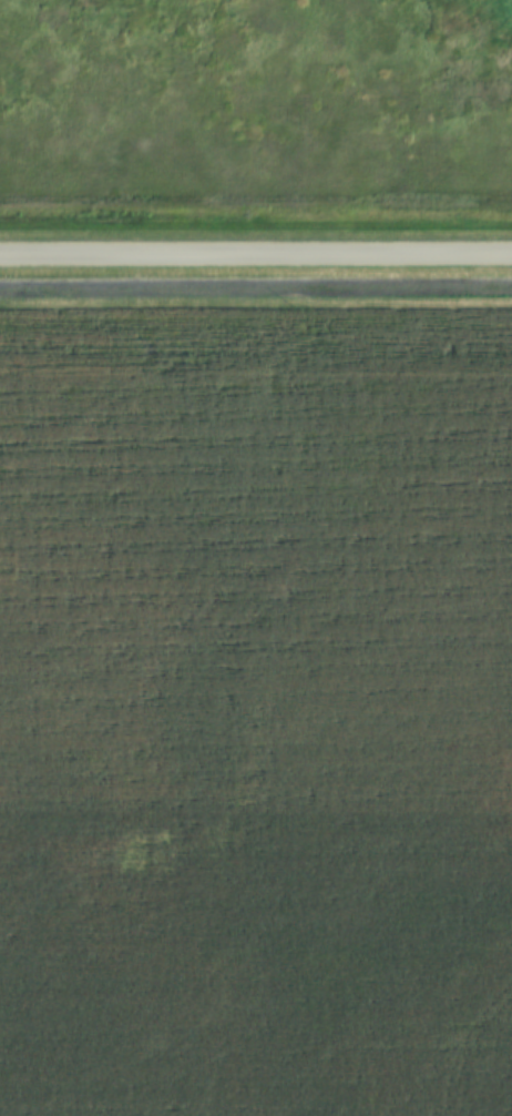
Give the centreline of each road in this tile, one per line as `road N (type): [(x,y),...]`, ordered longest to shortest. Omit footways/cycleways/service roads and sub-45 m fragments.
road 1 (tertiary): [(0,261),(511,261)]

